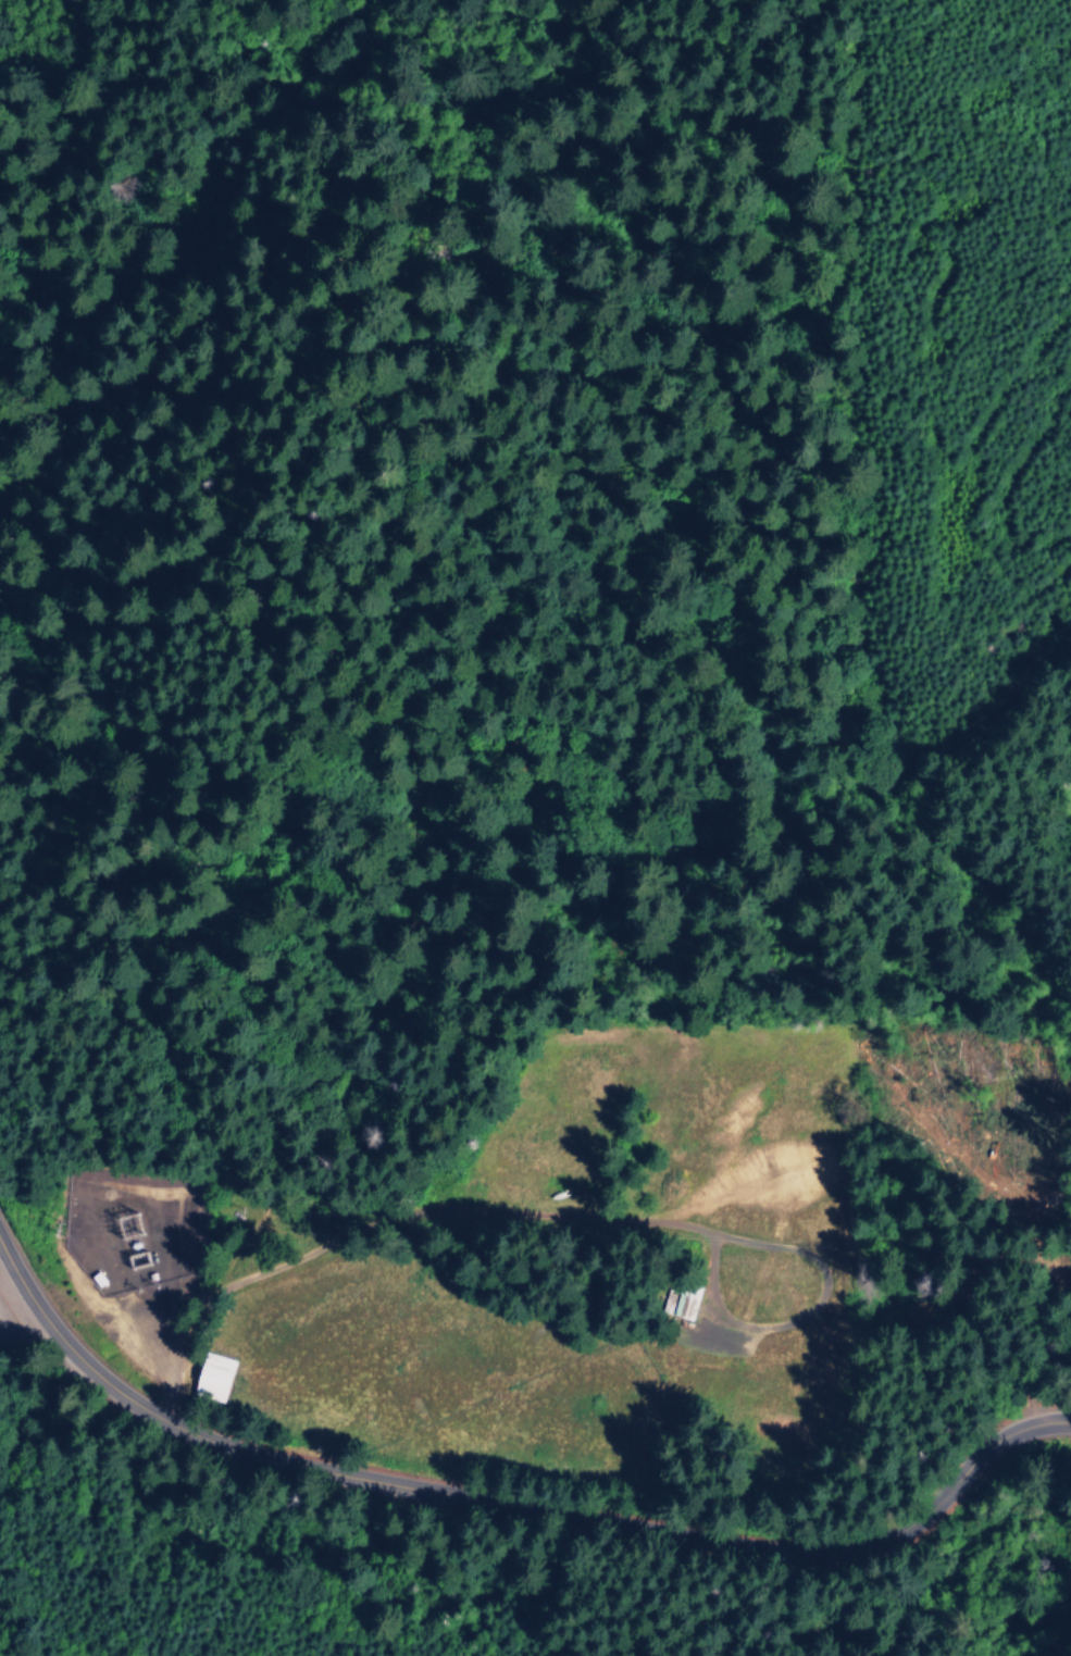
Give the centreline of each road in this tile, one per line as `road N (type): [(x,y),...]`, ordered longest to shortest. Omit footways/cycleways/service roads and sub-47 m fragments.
road 1 (secondary): [(0,1243),(48,1325),(86,1365),(185,1432),(427,1487),(785,1548),(882,1537),(931,1507),(992,1444),(1070,1422)]
road 2 (residential): [(222,1441),(192,1482),(122,1503),(0,1515)]

